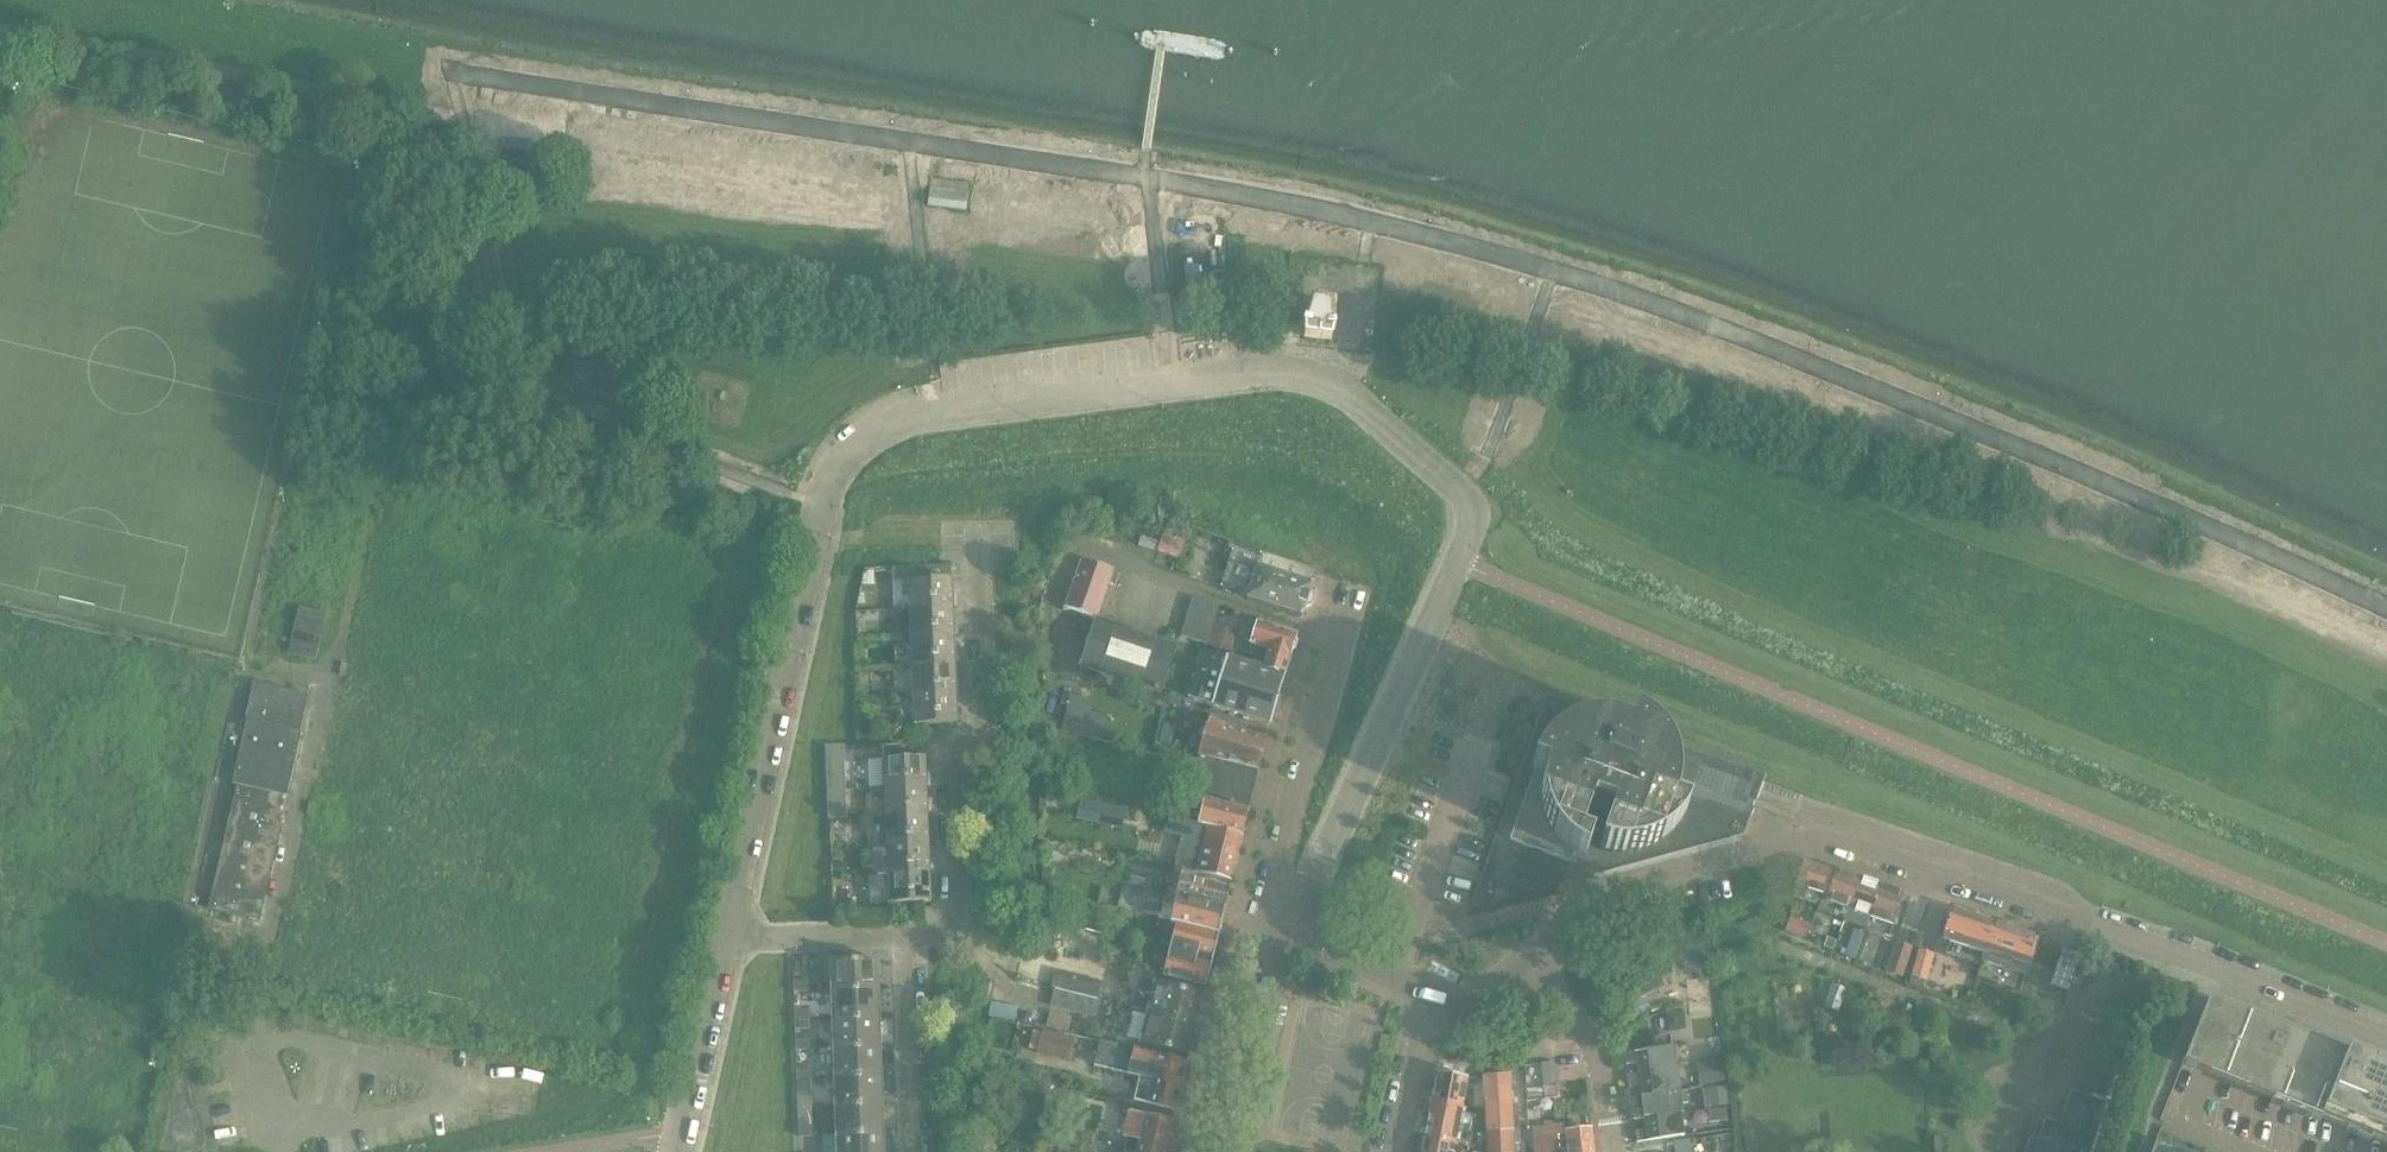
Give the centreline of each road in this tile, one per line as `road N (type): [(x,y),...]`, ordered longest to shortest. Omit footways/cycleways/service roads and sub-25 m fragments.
road 1 (residential): [(1288,923),(1468,522),(1461,494),(1342,390),(1300,372),(1237,372),(904,419),(860,439),(819,501),(782,699),(723,940)]
road 2 (residential): [(2386,1045),(2206,971),(1823,838),(1760,845),(1600,898),(1533,957)]
road 3 (residential): [(908,934),(960,932),(954,763),(980,730),(978,531)]
road 4 (residential): [(1288,923),(1274,888),(1354,589)]
road 5 (residential): [(1231,1151),(1288,923)]
road 6 (residential): [(908,934),(913,1151)]
road 7 (residential): [(723,940),(678,1151)]
road 8 (residential): [(1612,1151),(1590,1041),(1533,957)]
road 9 (residential): [(723,940),(908,934)]
road 10 (residential): [(1429,993),(1391,1151)]
road 11 (residential): [(1429,993),(1288,923)]
road 12 (residential): [(1533,957),(1473,1007),(1429,993)]

